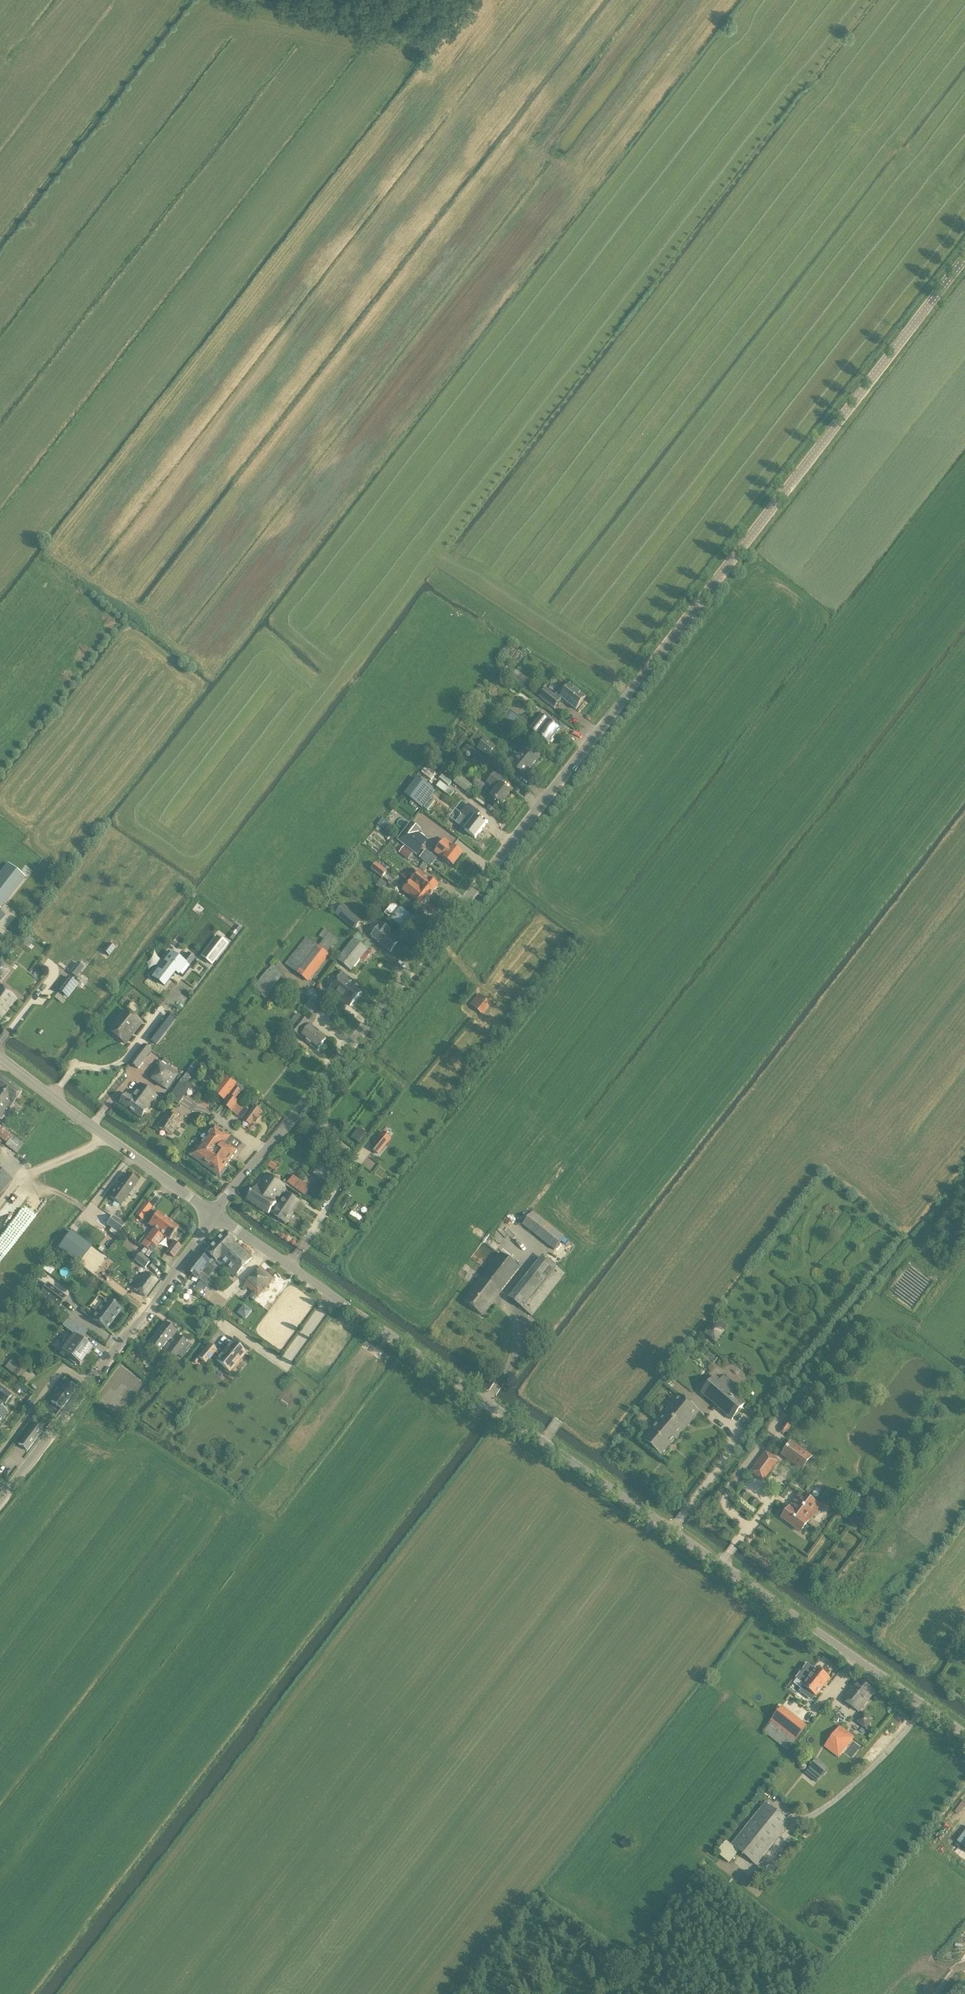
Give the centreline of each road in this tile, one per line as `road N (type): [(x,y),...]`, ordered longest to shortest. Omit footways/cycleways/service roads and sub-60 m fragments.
road 1 (unclassified): [(215,1214),(964,256)]
road 2 (tertiary): [(964,1733),(215,1214)]
road 3 (unclassified): [(0,1501),(215,1214)]
road 4 (track): [(781,1417),(964,1179)]
road 5 (tertiary): [(215,1214),(0,1058)]
road 6 (track): [(637,1993),(683,1928),(747,1865)]

